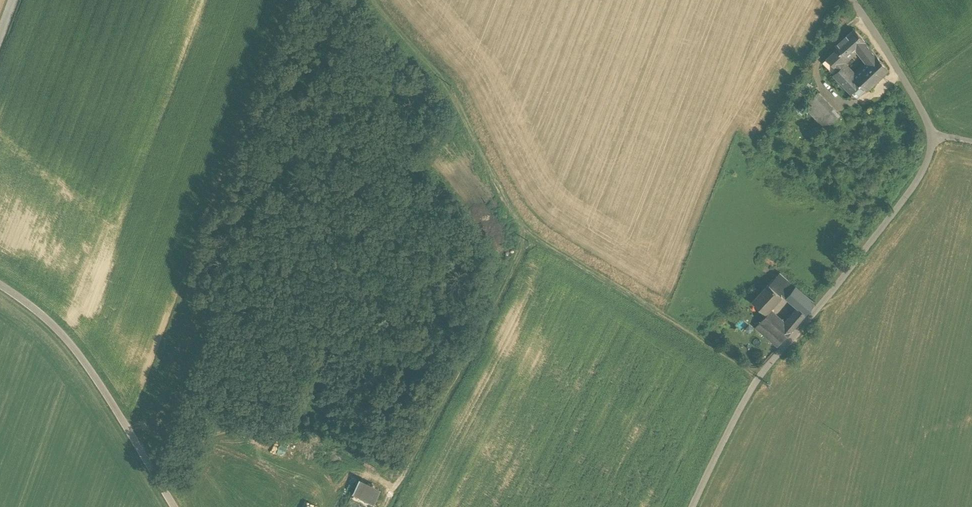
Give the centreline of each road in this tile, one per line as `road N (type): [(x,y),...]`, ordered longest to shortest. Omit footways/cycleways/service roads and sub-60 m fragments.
road 1 (residential): [(692,506),(756,382),(893,221),(933,152),(930,125),(851,0)]
road 2 (track): [(756,382),(528,231),(521,267),(393,506)]
road 3 (track): [(136,439),(300,0)]
road 4 (unclassified): [(0,288),(74,348),(176,506)]
road 5 (track): [(528,231),(456,102),(370,0)]

